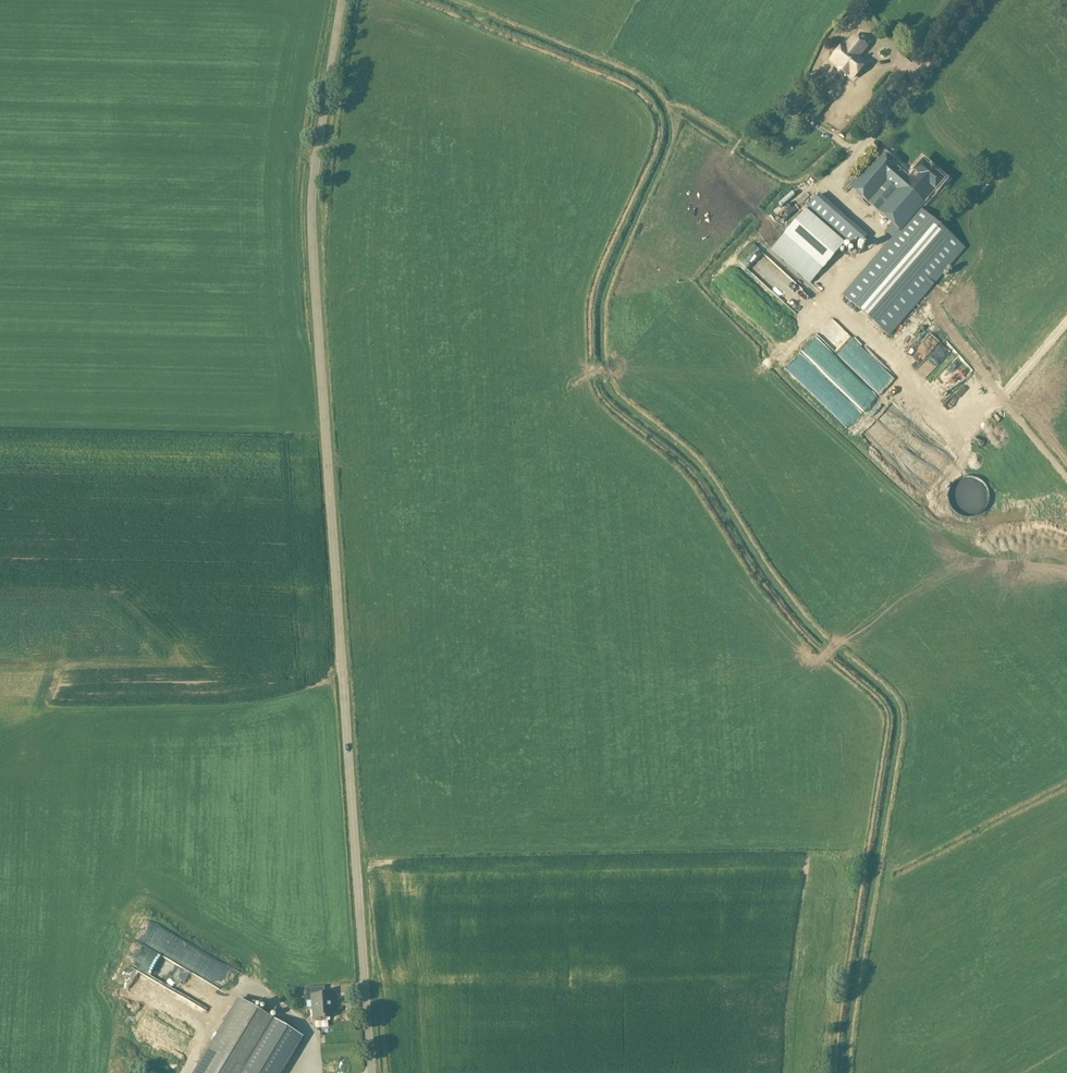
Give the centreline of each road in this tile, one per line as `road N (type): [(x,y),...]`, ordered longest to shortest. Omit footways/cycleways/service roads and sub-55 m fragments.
road 1 (unclassified): [(366,1072),(307,278),(307,177),(342,0)]
road 2 (unclassified): [(865,130),(971,0)]

